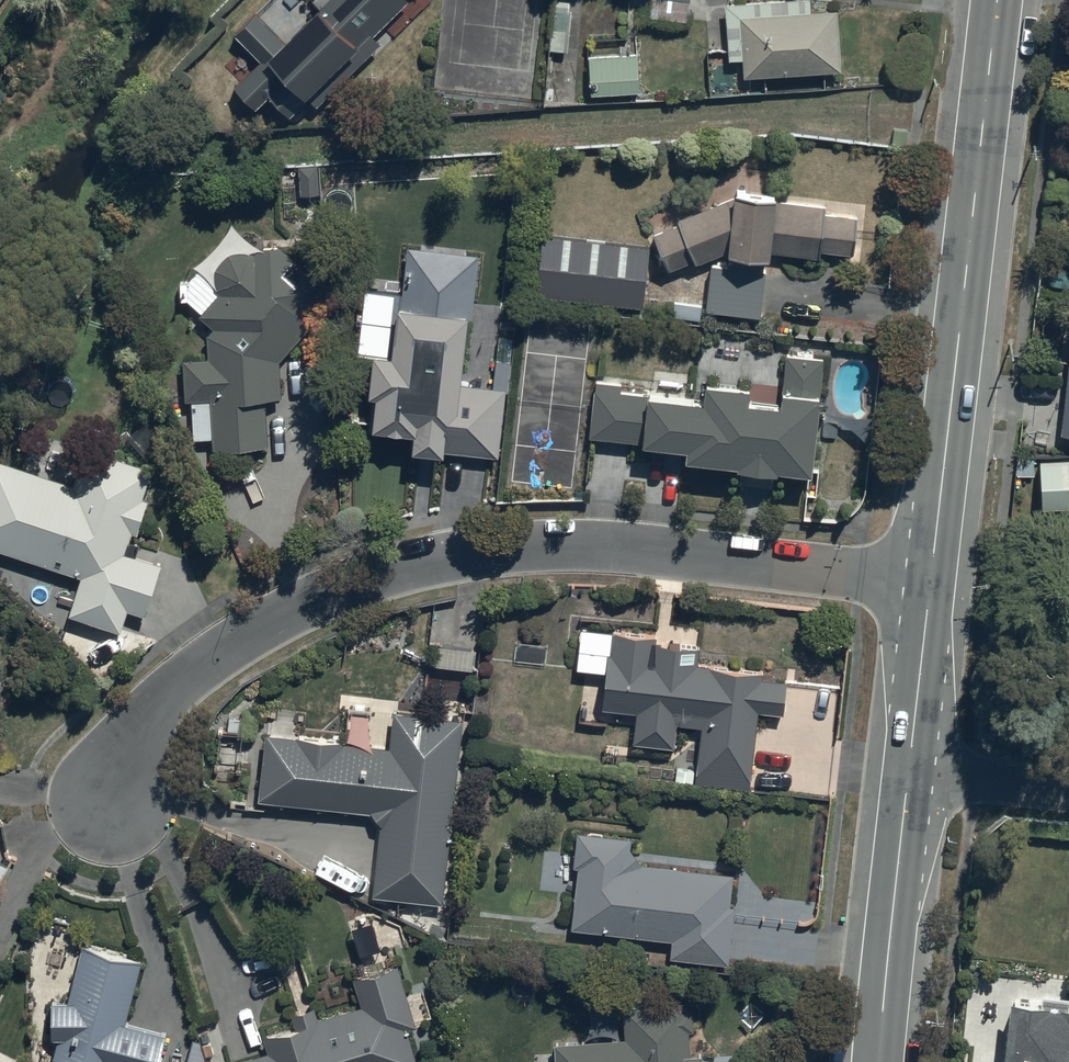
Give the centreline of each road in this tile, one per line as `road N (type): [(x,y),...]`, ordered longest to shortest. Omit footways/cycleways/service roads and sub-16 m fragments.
road 1 (residential): [(932,591),(574,545),(417,564),(327,595),(201,669),(141,739),(112,807)]
road 2 (tertiary): [(1000,0),(932,591)]
road 3 (tertiary): [(908,778),(879,1061)]
road 4 (tertiary): [(932,591),(908,778)]
road 5 (residential): [(908,778),(1068,794)]

